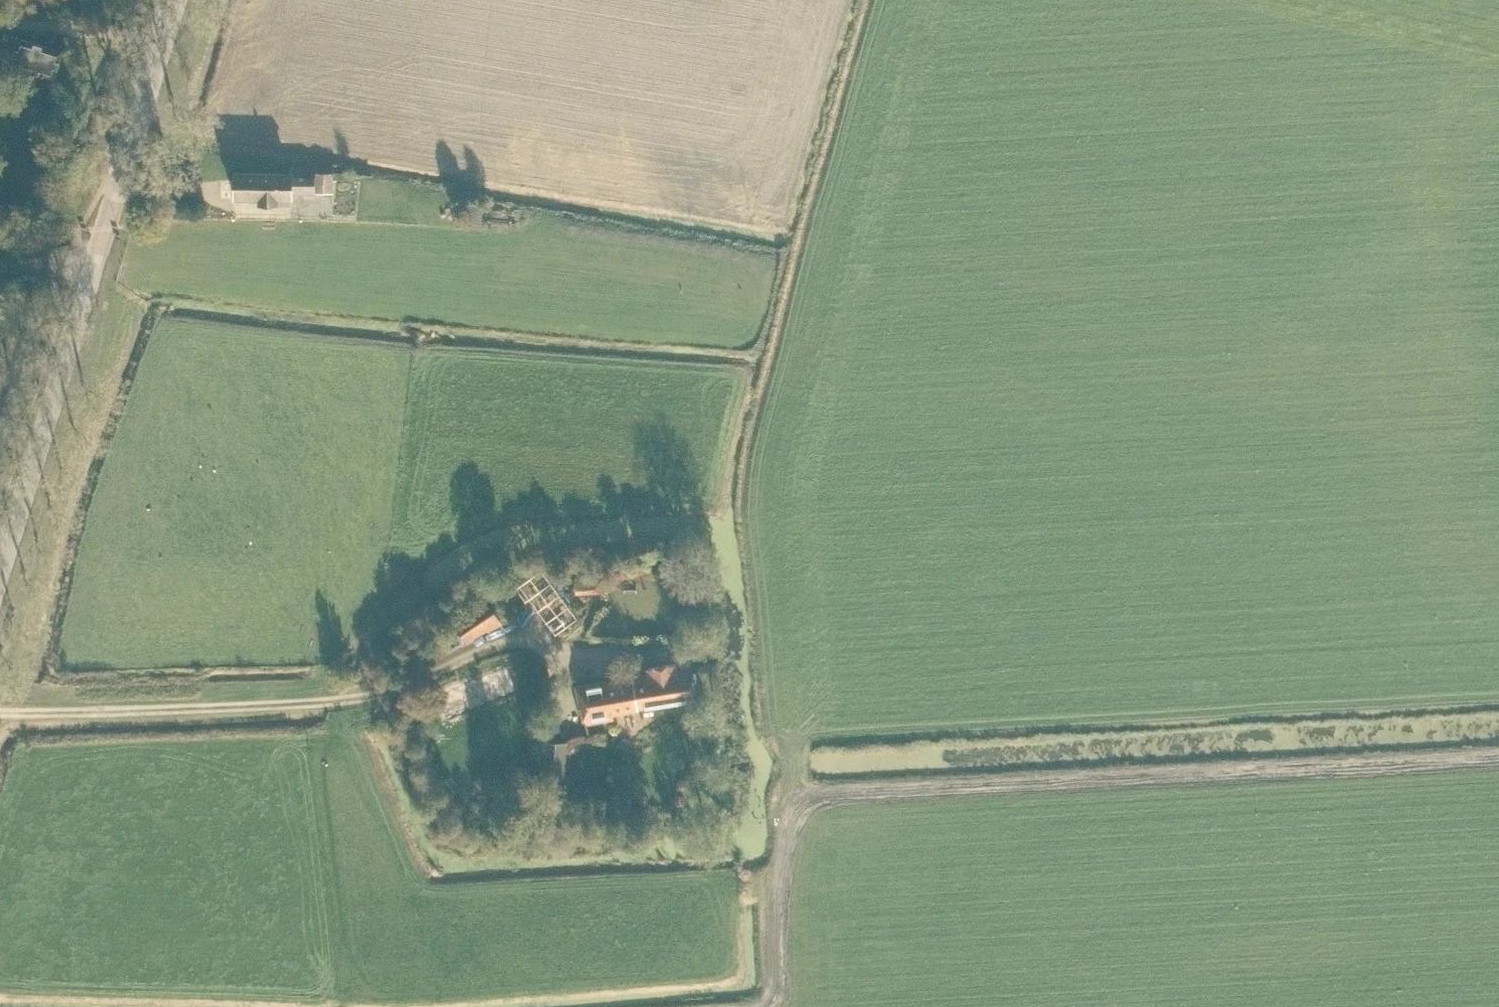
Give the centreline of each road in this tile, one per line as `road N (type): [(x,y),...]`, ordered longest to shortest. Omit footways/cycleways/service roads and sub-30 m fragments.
road 1 (track): [(1498,756),(817,794),(789,817),(771,916),(773,990),(759,1006)]
road 2 (secondary): [(0,570),(180,0)]

